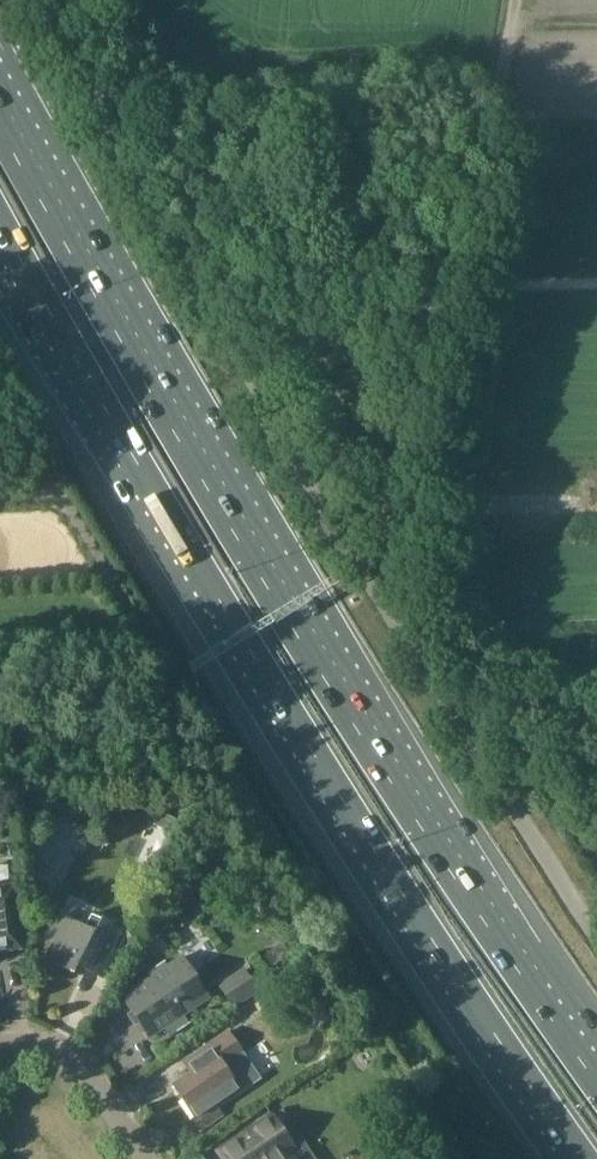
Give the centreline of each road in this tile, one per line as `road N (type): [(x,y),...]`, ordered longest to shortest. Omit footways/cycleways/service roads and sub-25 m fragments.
road 1 (motorway): [(596,1067),(355,710),(0,108)]
road 2 (motorway): [(0,235),(109,433),(394,896),(580,1158)]
road 3 (unclassified): [(596,938),(379,610),(155,220),(47,0)]
road 4 (track): [(379,610),(415,356),(441,283)]
road 5 (track): [(441,283),(491,136),(516,0)]
road 6 (residential): [(146,1158),(84,1067),(36,1048),(0,1047)]
road 7 (track): [(441,283),(596,281)]

